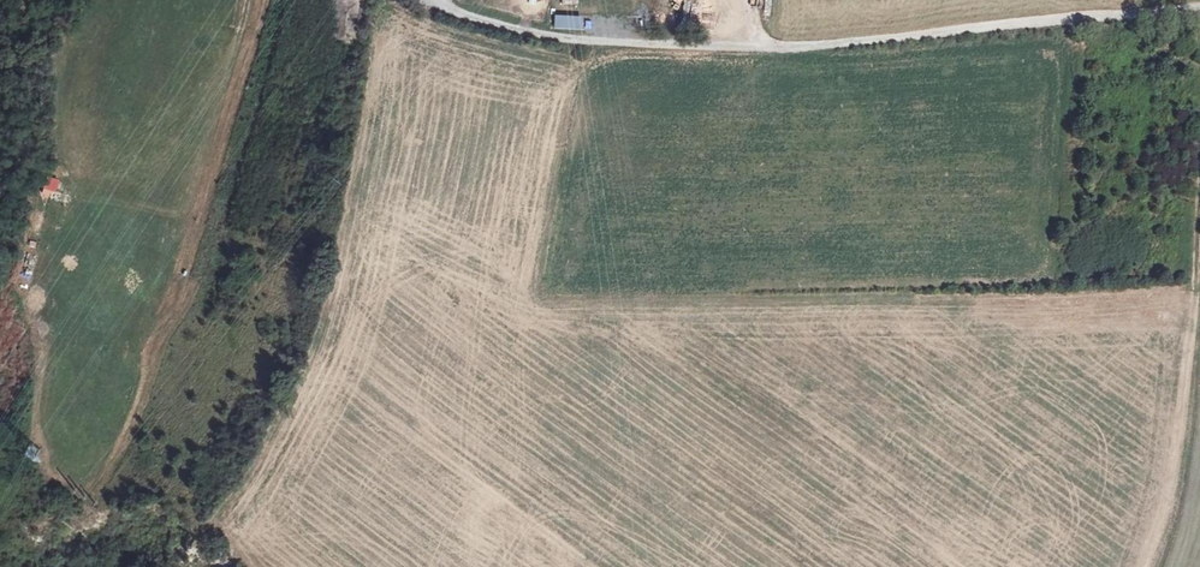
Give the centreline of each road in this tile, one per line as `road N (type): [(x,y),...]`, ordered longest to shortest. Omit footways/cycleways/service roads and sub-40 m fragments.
road 1 (unclassified): [(1199,7),(776,46)]
road 2 (track): [(776,46),(572,40),(424,0)]
road 3 (track): [(197,223),(259,0)]

